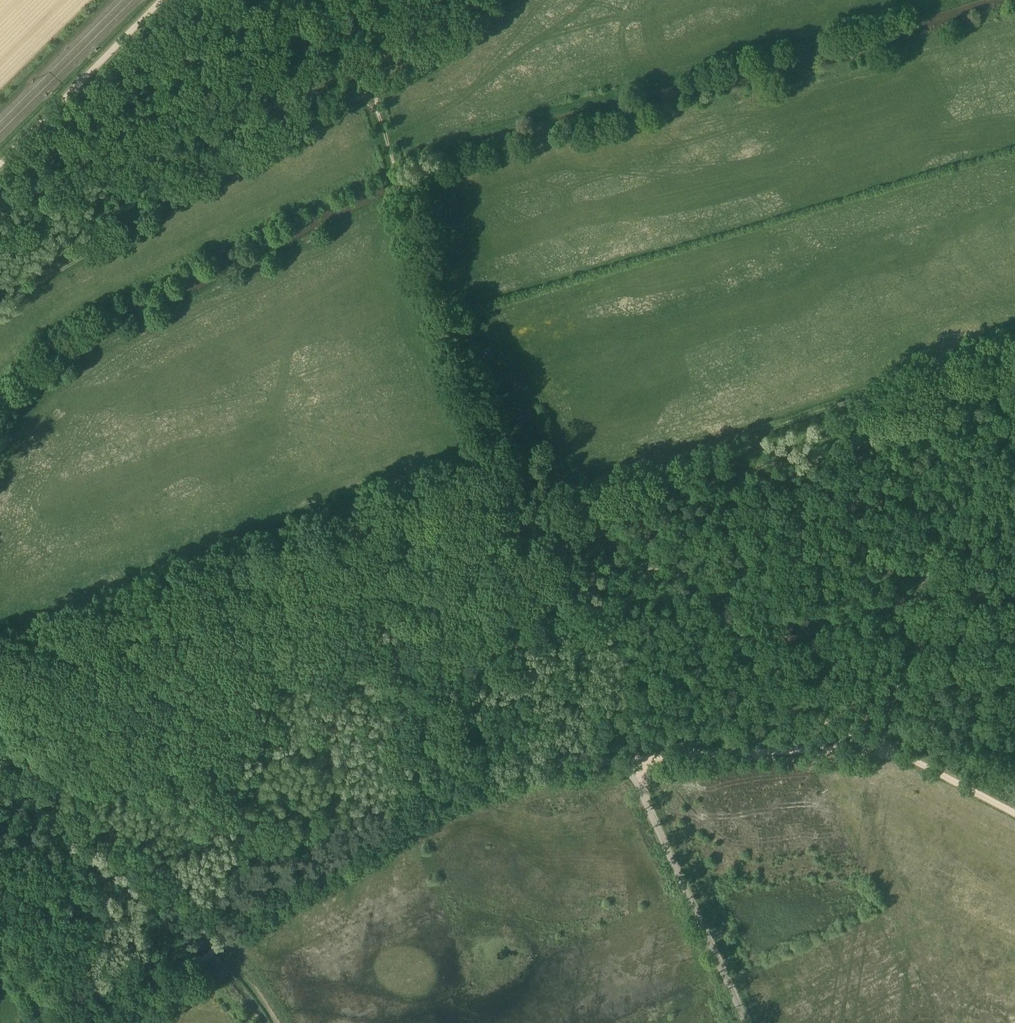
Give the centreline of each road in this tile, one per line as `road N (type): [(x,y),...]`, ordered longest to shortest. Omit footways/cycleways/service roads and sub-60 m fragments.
road 1 (unclassified): [(137,1022),(228,937),(469,790),(538,768),(631,769)]
road 2 (track): [(523,508),(1014,338)]
road 3 (track): [(369,97),(494,452),(523,508)]
road 4 (track): [(369,97),(276,136),(0,298)]
road 5 (unclassified): [(744,1022),(631,769)]
road 6 (track): [(865,750),(663,759),(631,769)]
road 7 (unclassified): [(165,0),(0,164)]
road 8 (track): [(523,508),(559,542),(706,573)]
road 9 (track): [(501,0),(433,64),(369,97)]
road 10 (track): [(1014,816),(911,761),(865,750)]

